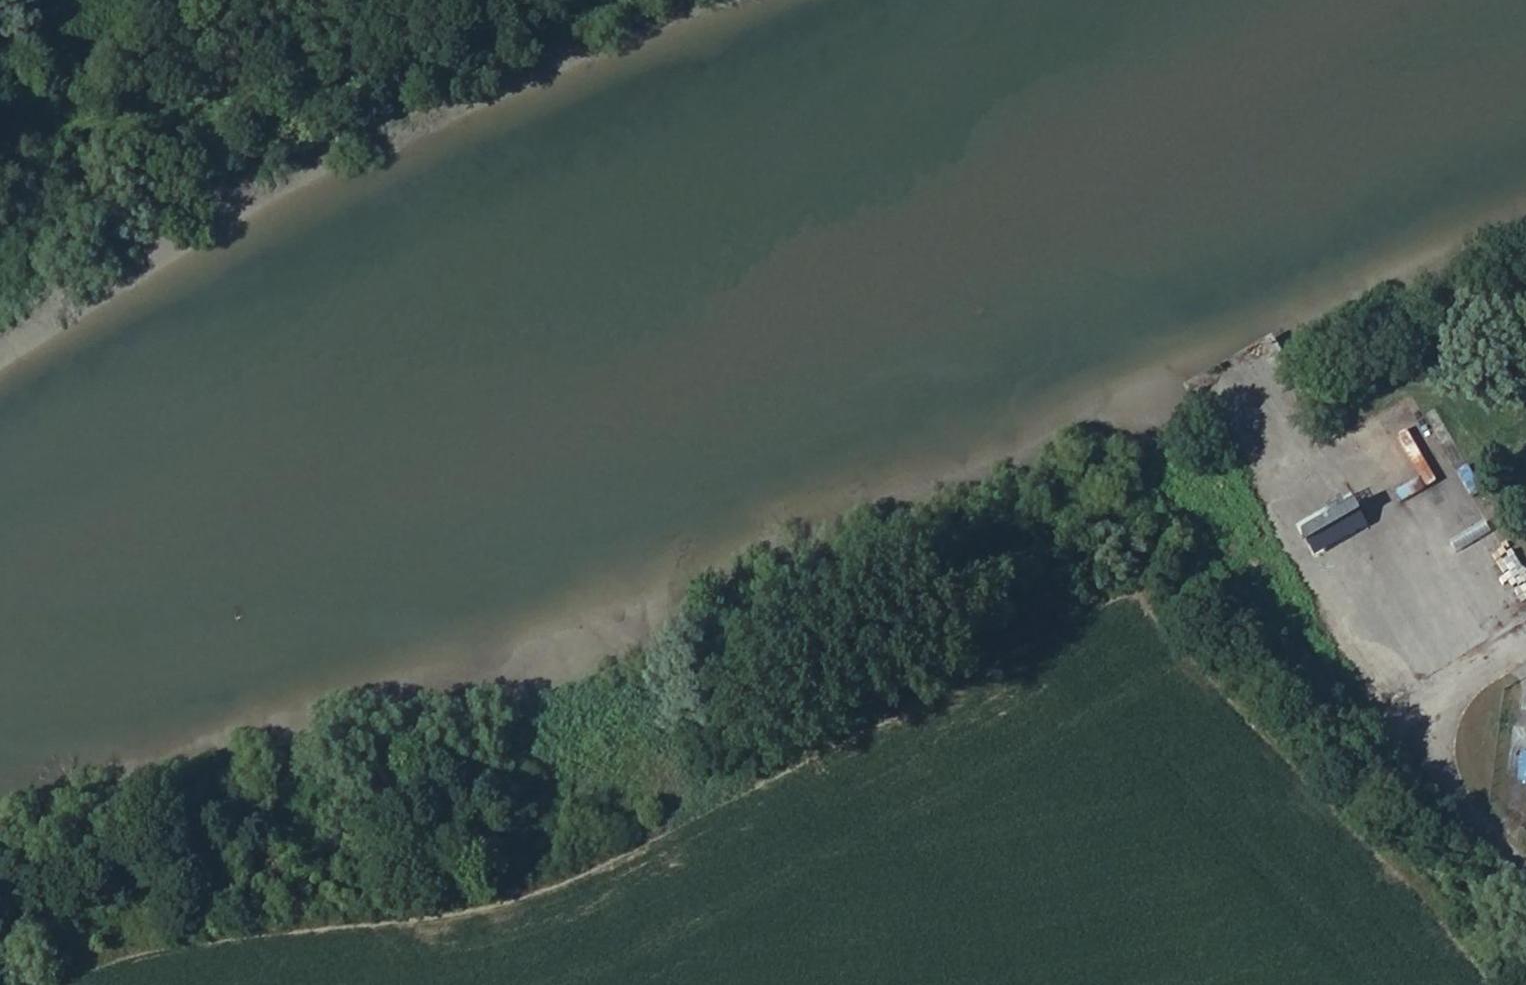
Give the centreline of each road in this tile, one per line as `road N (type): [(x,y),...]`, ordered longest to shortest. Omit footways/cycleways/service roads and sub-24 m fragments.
road 1 (track): [(0,145),(462,0)]

